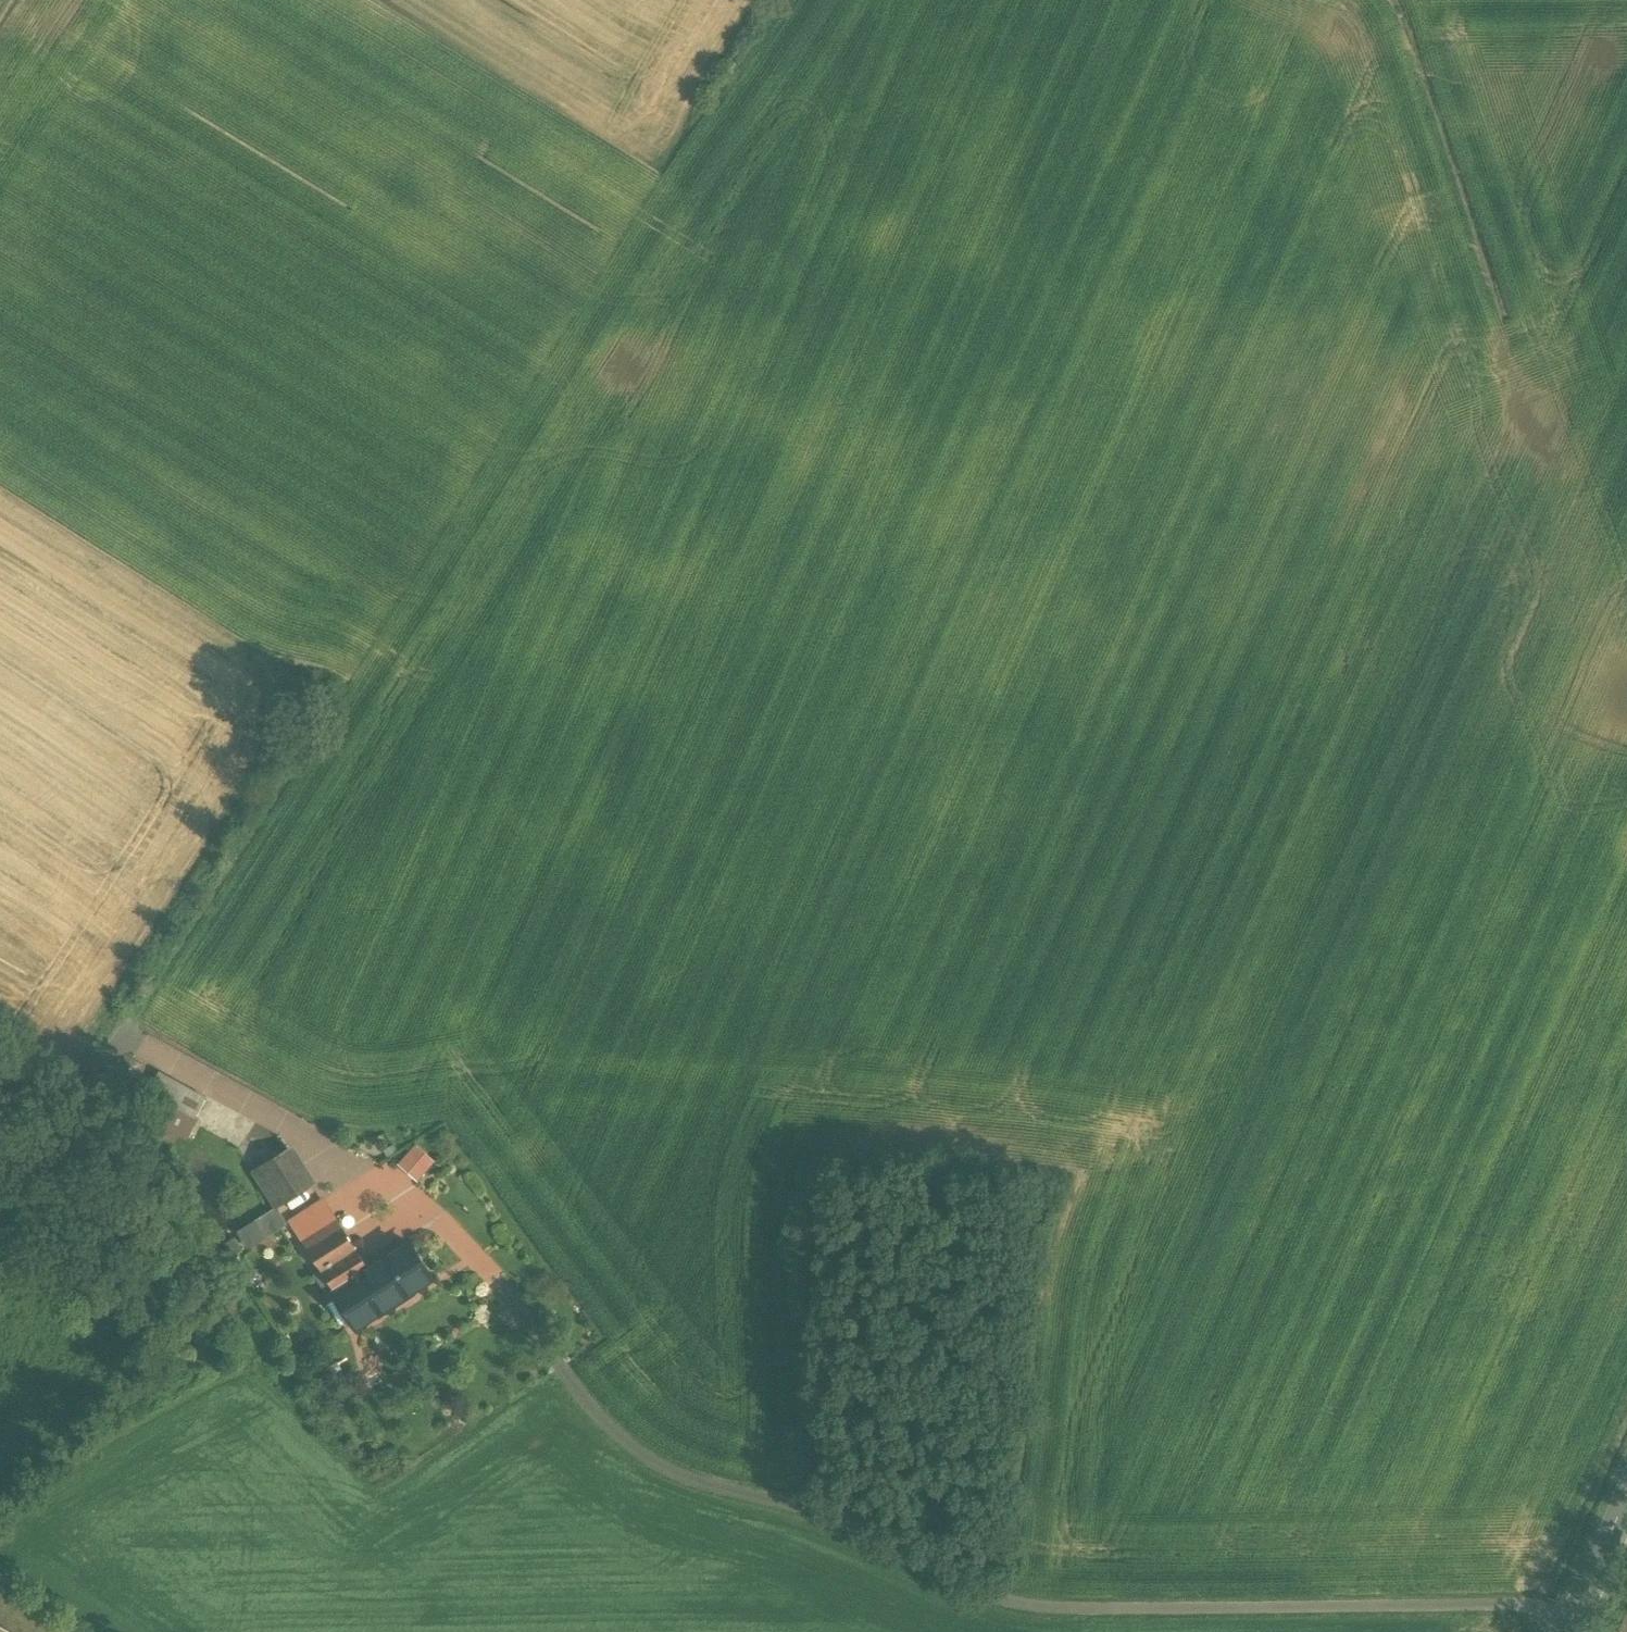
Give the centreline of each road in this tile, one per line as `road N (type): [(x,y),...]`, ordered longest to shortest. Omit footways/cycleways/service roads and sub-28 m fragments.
road 1 (unclassified): [(1571,1622),(1515,1603),(1022,1603),(852,1526),(662,1466),(626,1442),(529,1321)]
road 2 (unclassified): [(117,1038),(0,1221)]
road 3 (tertiary): [(1626,1495),(1571,1622)]

